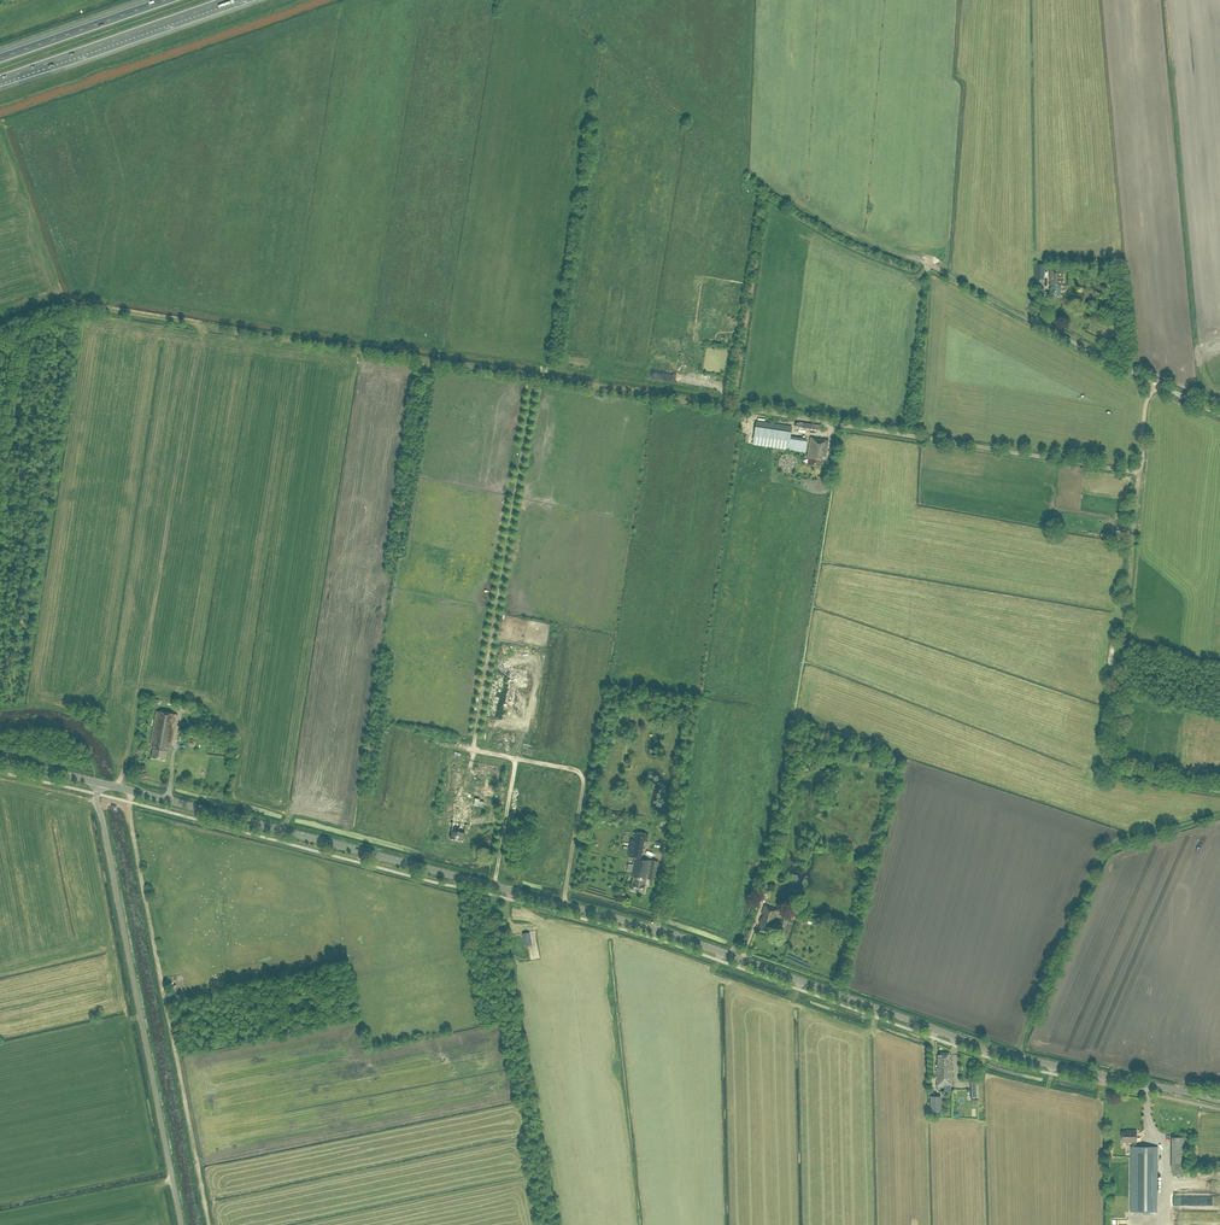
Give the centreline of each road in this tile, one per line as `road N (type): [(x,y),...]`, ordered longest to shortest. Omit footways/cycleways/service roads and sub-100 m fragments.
road 1 (track): [(1219,791),(1120,776),(1111,766),(1138,470),(86,305)]
road 2 (secondary): [(1179,1091),(1002,1053),(671,935),(103,784)]
road 3 (track): [(562,904),(582,773),(473,750),(536,375)]
road 4 (track): [(201,323),(116,787)]
road 5 (unclassified): [(181,1224),(97,782)]
road 6 (track): [(209,1224),(129,790)]
road 7 (track): [(1017,1057),(1106,851),(1219,815)]
road 8 (motorway): [(0,79),(228,0)]
road 9 (unclassified): [(1219,414),(1030,318)]
road 10 (motorway): [(158,0),(0,55)]
road 11 (track): [(494,886),(517,759)]

